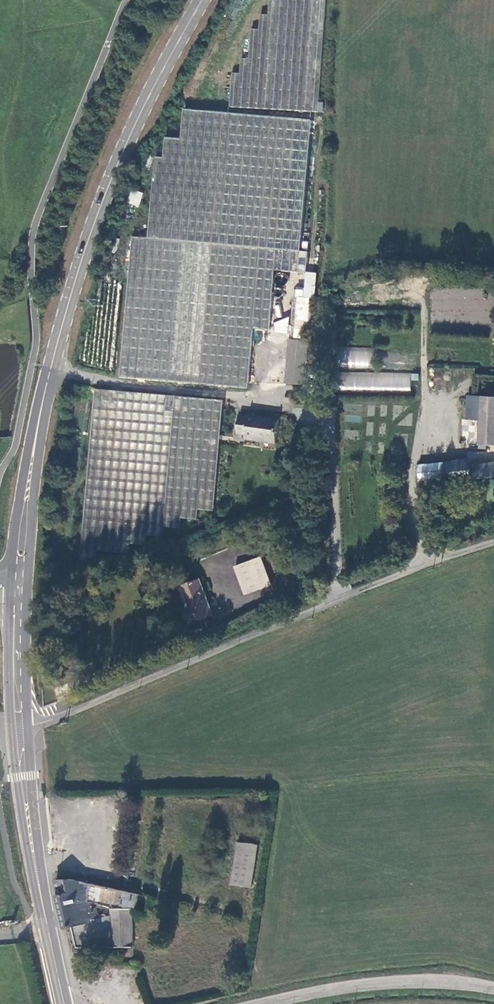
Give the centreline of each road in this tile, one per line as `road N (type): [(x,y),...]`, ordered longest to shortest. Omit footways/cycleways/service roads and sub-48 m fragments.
road 1 (secondary): [(203,0),(125,148),(82,262),(44,405),(23,558)]
road 2 (unclassified): [(19,730),(421,566)]
road 3 (secondary): [(19,730),(39,893),(64,1003)]
road 4 (unclassified): [(493,988),(376,983),(264,1003)]
road 5 (unclassified): [(421,566),(412,472),(419,427),(446,420)]
road 6 (secondary): [(20,607),(19,730)]

